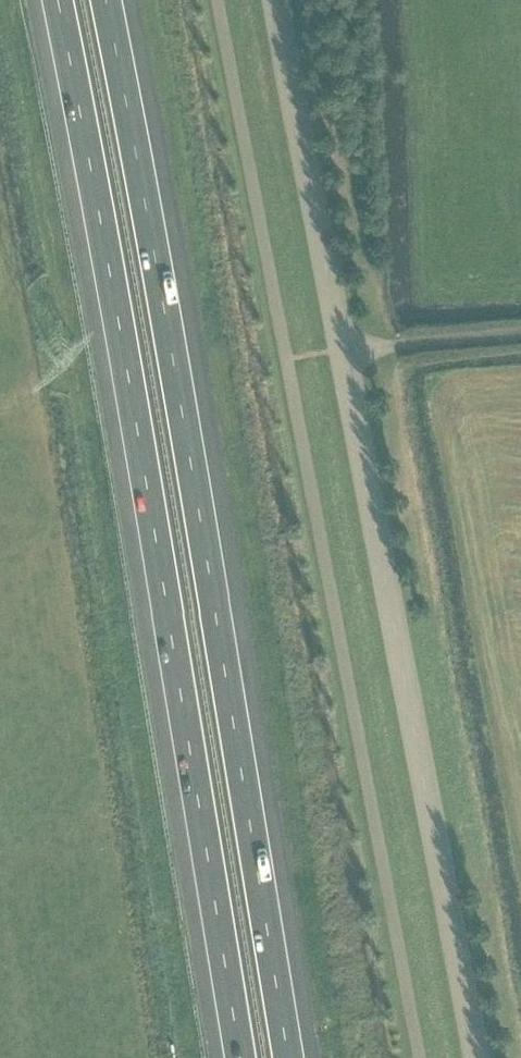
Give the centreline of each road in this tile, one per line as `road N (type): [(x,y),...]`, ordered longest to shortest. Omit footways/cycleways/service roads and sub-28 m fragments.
road 1 (tertiary): [(482,1057),(280,0)]
road 2 (motorway): [(304,1057),(119,0)]
road 3 (motorway): [(53,0),(111,298),(236,1057)]

